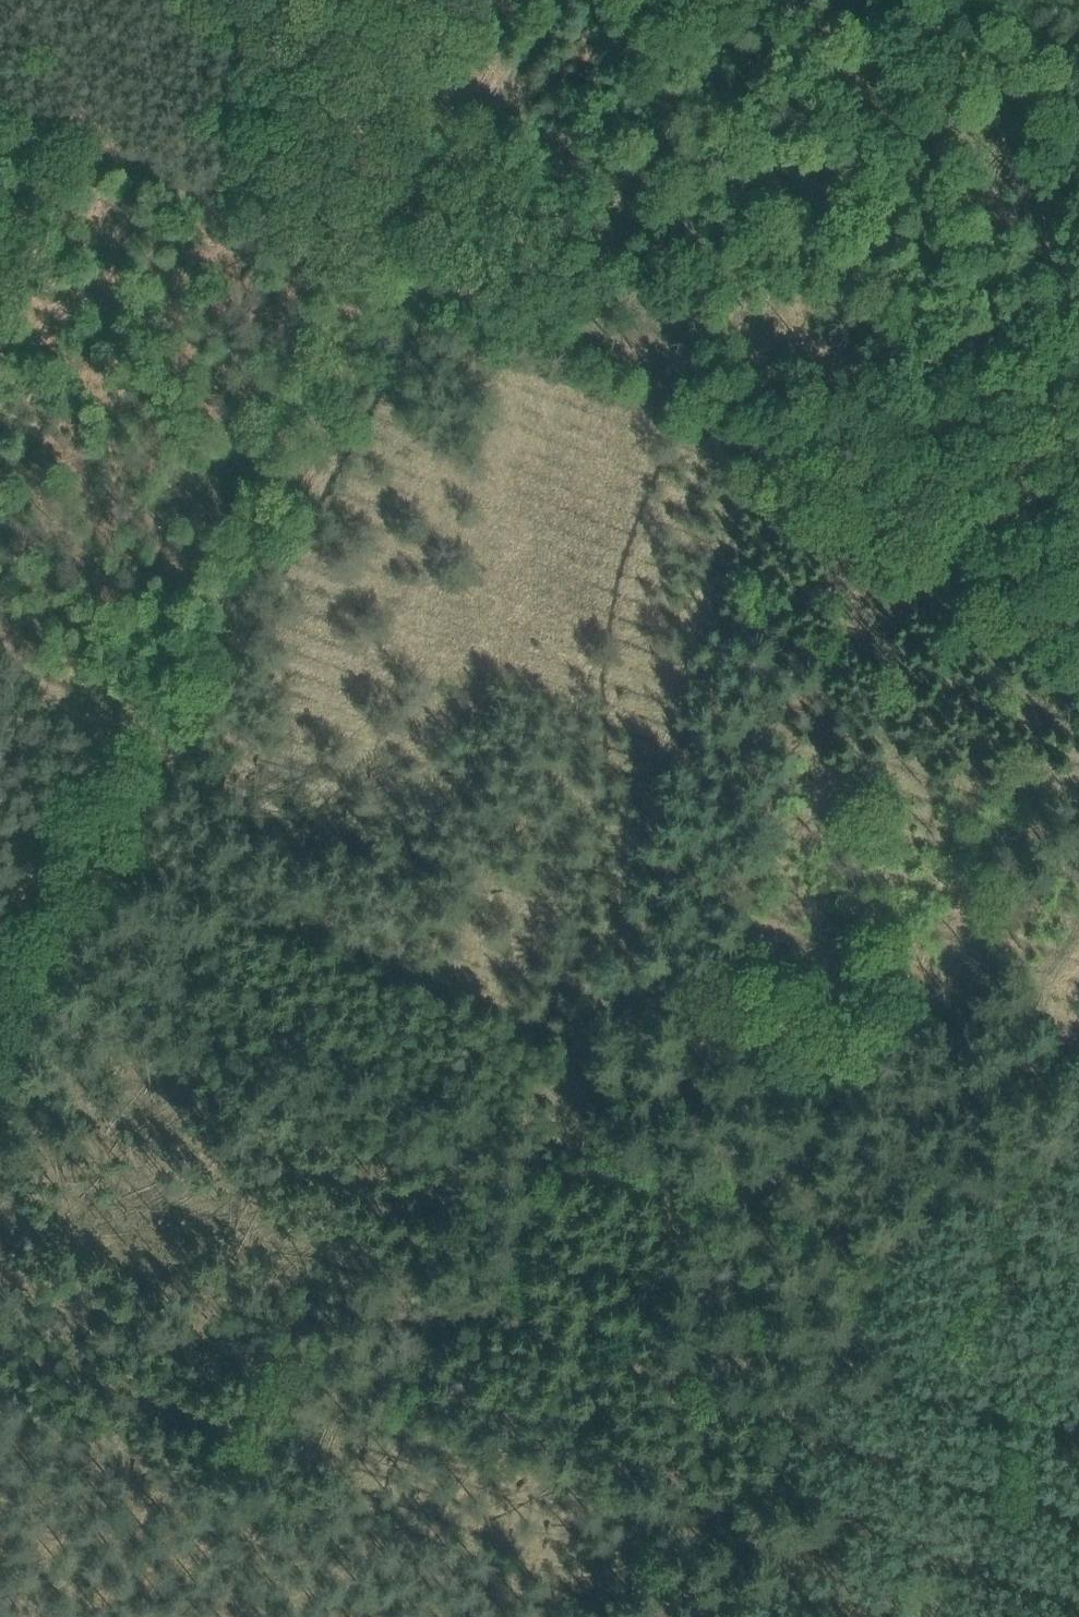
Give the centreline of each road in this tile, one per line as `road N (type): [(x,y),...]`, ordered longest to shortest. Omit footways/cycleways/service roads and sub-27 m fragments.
road 1 (track): [(704,1616),(895,1239),(1075,920)]
road 2 (track): [(1078,118),(753,0)]
road 3 (track): [(570,0),(406,269)]

